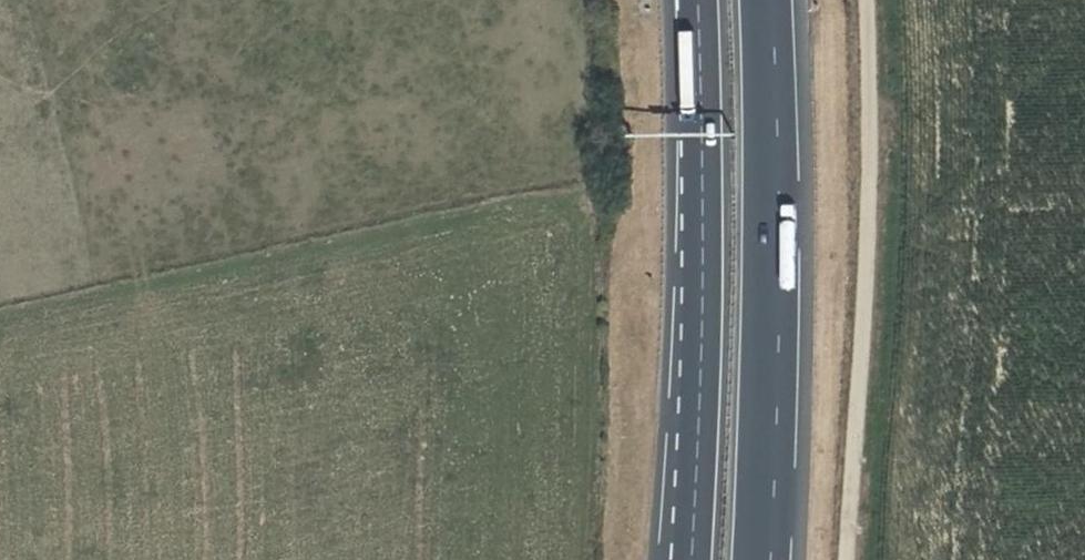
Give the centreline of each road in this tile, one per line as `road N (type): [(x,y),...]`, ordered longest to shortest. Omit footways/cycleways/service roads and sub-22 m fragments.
road 1 (track): [(867,0),(871,224),(848,559)]
road 2 (motorway): [(762,559),(774,199),(768,0)]
road 3 (motorway): [(699,0),(693,559)]

